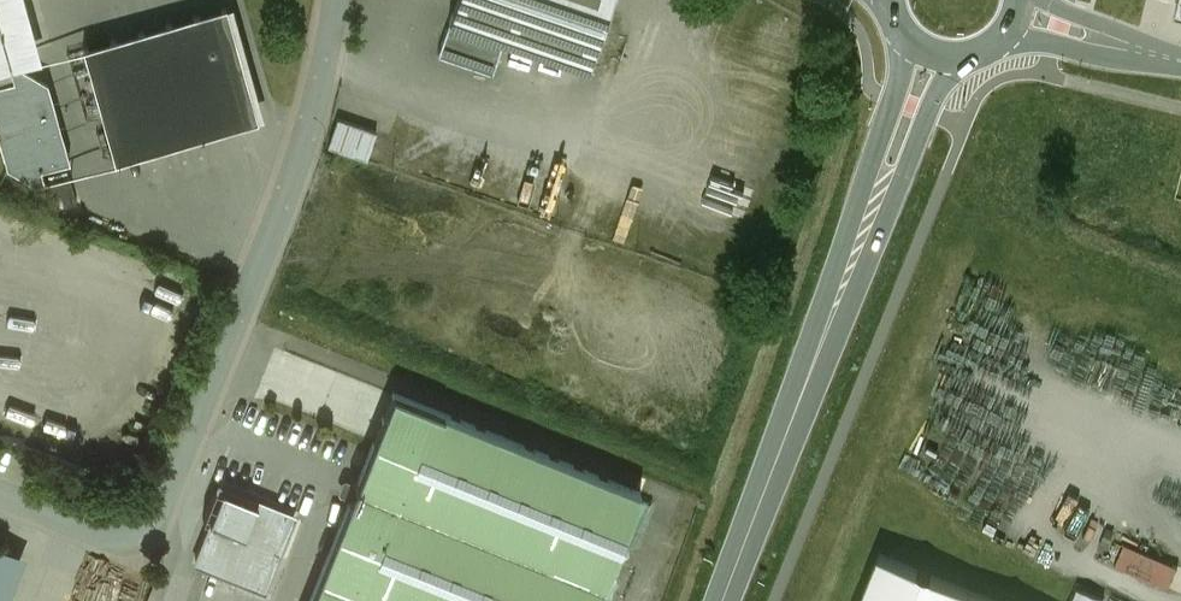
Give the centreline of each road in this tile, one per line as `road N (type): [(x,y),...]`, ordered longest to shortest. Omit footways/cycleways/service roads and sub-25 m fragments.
road 1 (residential): [(0,493),(142,549),(291,178),(336,0)]
road 2 (secondary): [(936,53),(724,600)]
road 3 (track): [(0,319),(98,309),(119,331),(124,358),(99,396),(54,406),(0,387)]
road 4 (unclassified): [(1166,58),(1016,14)]

